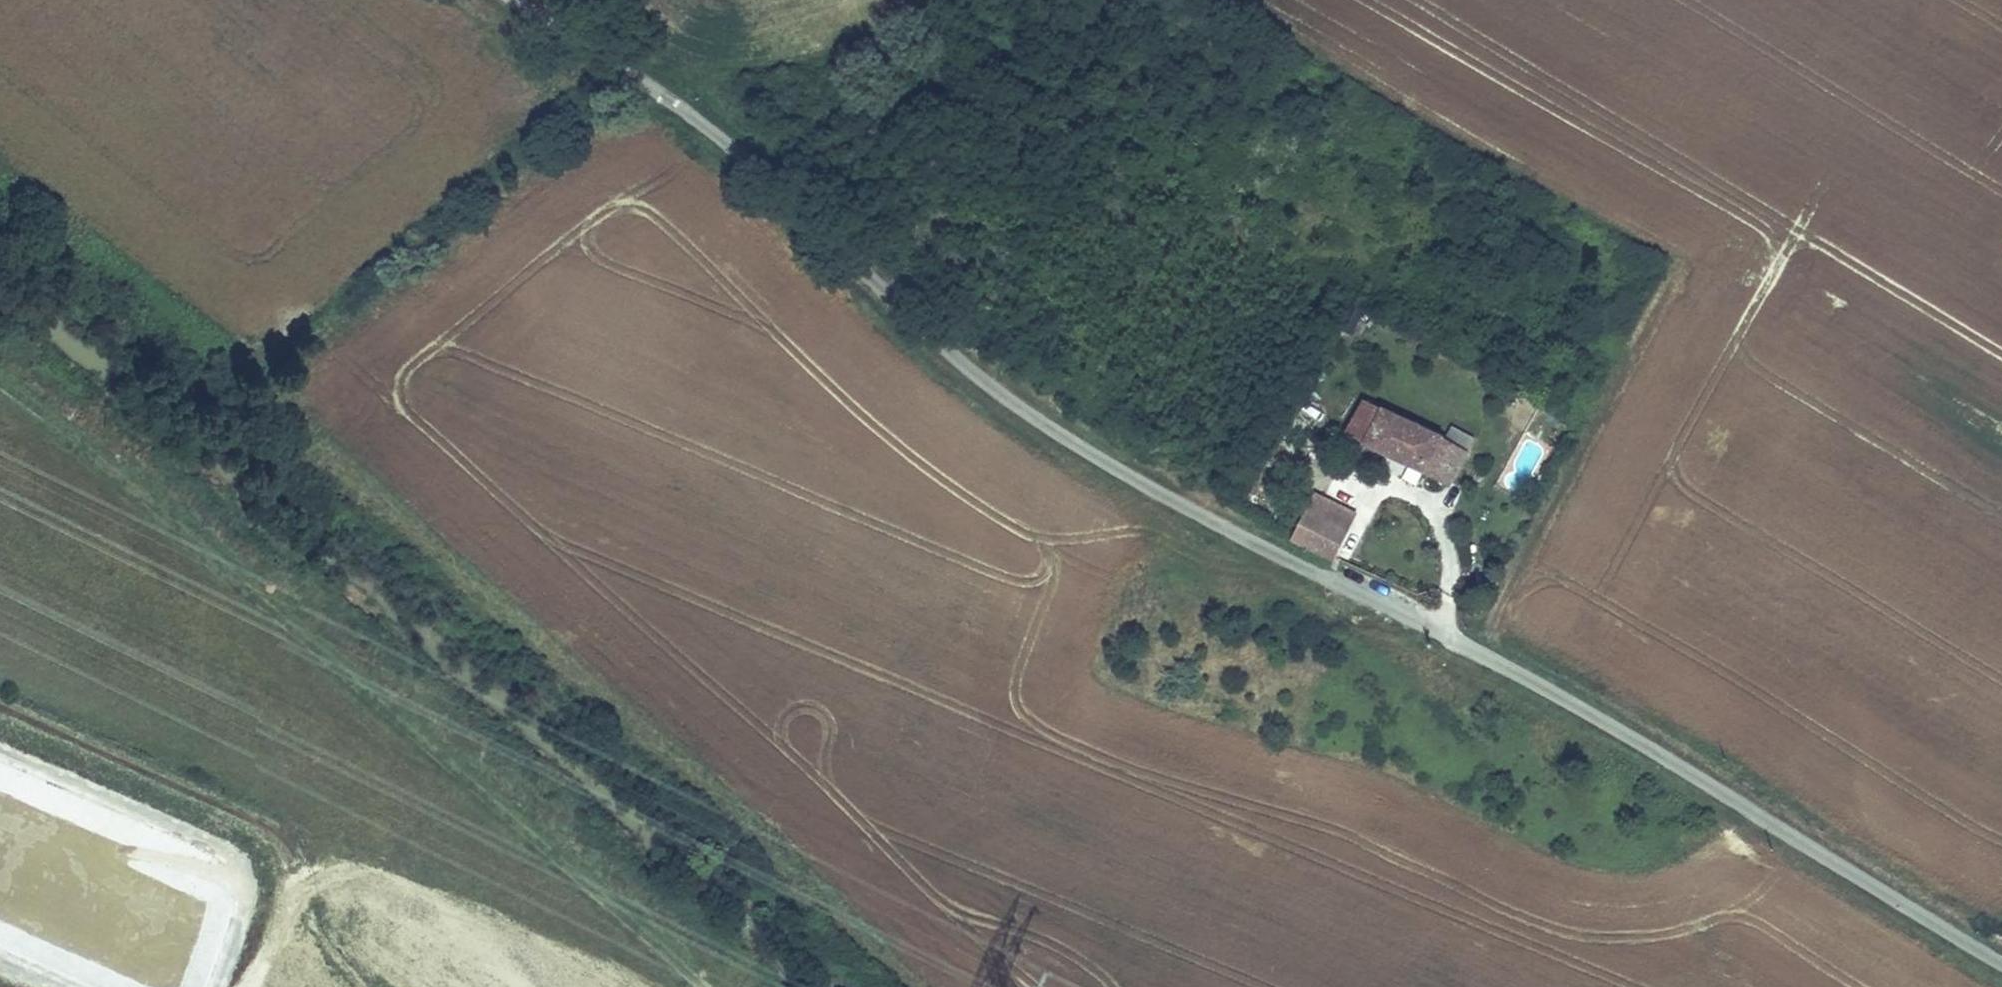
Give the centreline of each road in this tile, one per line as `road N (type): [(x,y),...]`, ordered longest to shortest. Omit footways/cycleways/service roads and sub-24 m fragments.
road 1 (residential): [(2001,955),(1662,747),(1428,617),(1090,449),(924,327),(704,121),(521,0)]
road 2 (track): [(0,376),(139,481),(707,986)]

